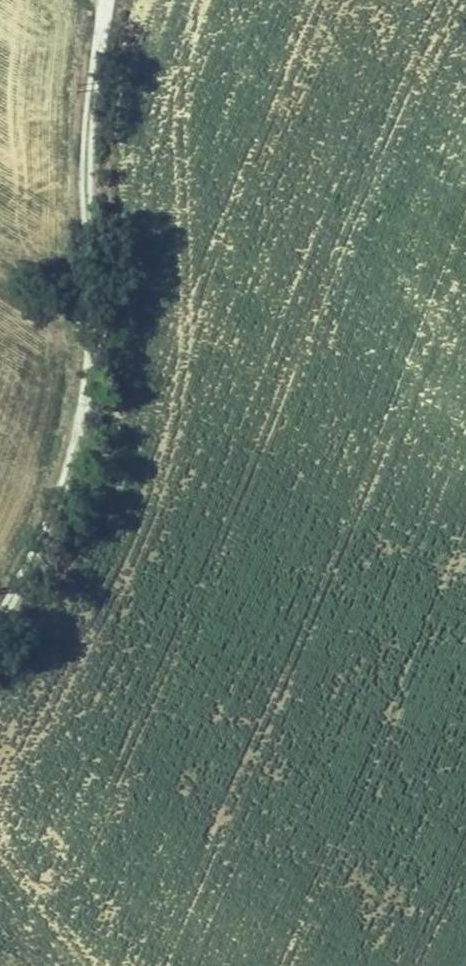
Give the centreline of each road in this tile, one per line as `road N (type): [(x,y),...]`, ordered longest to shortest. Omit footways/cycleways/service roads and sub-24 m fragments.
road 1 (unclassified): [(0,618),(61,497),(88,404),(91,126),(106,0)]

